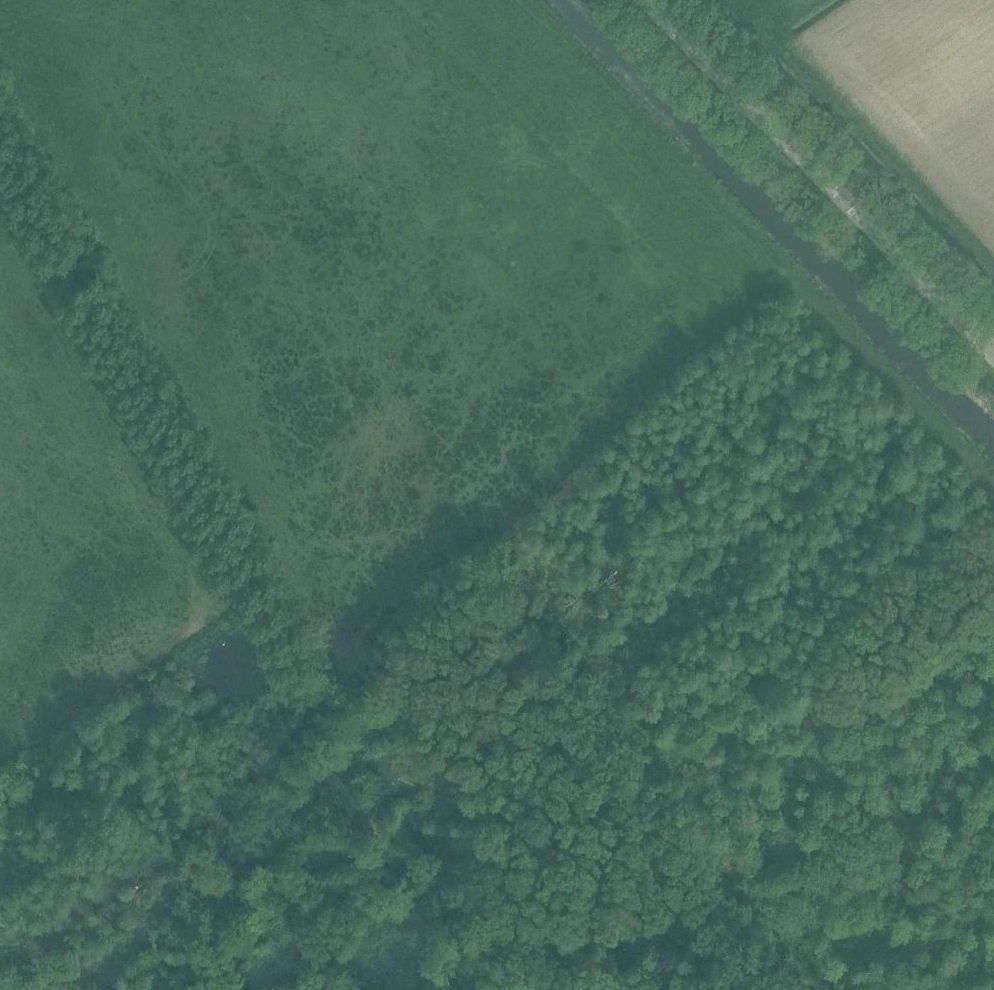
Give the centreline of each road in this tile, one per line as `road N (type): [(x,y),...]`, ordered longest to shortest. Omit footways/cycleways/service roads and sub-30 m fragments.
road 1 (unclassified): [(993,357),(653,0)]

